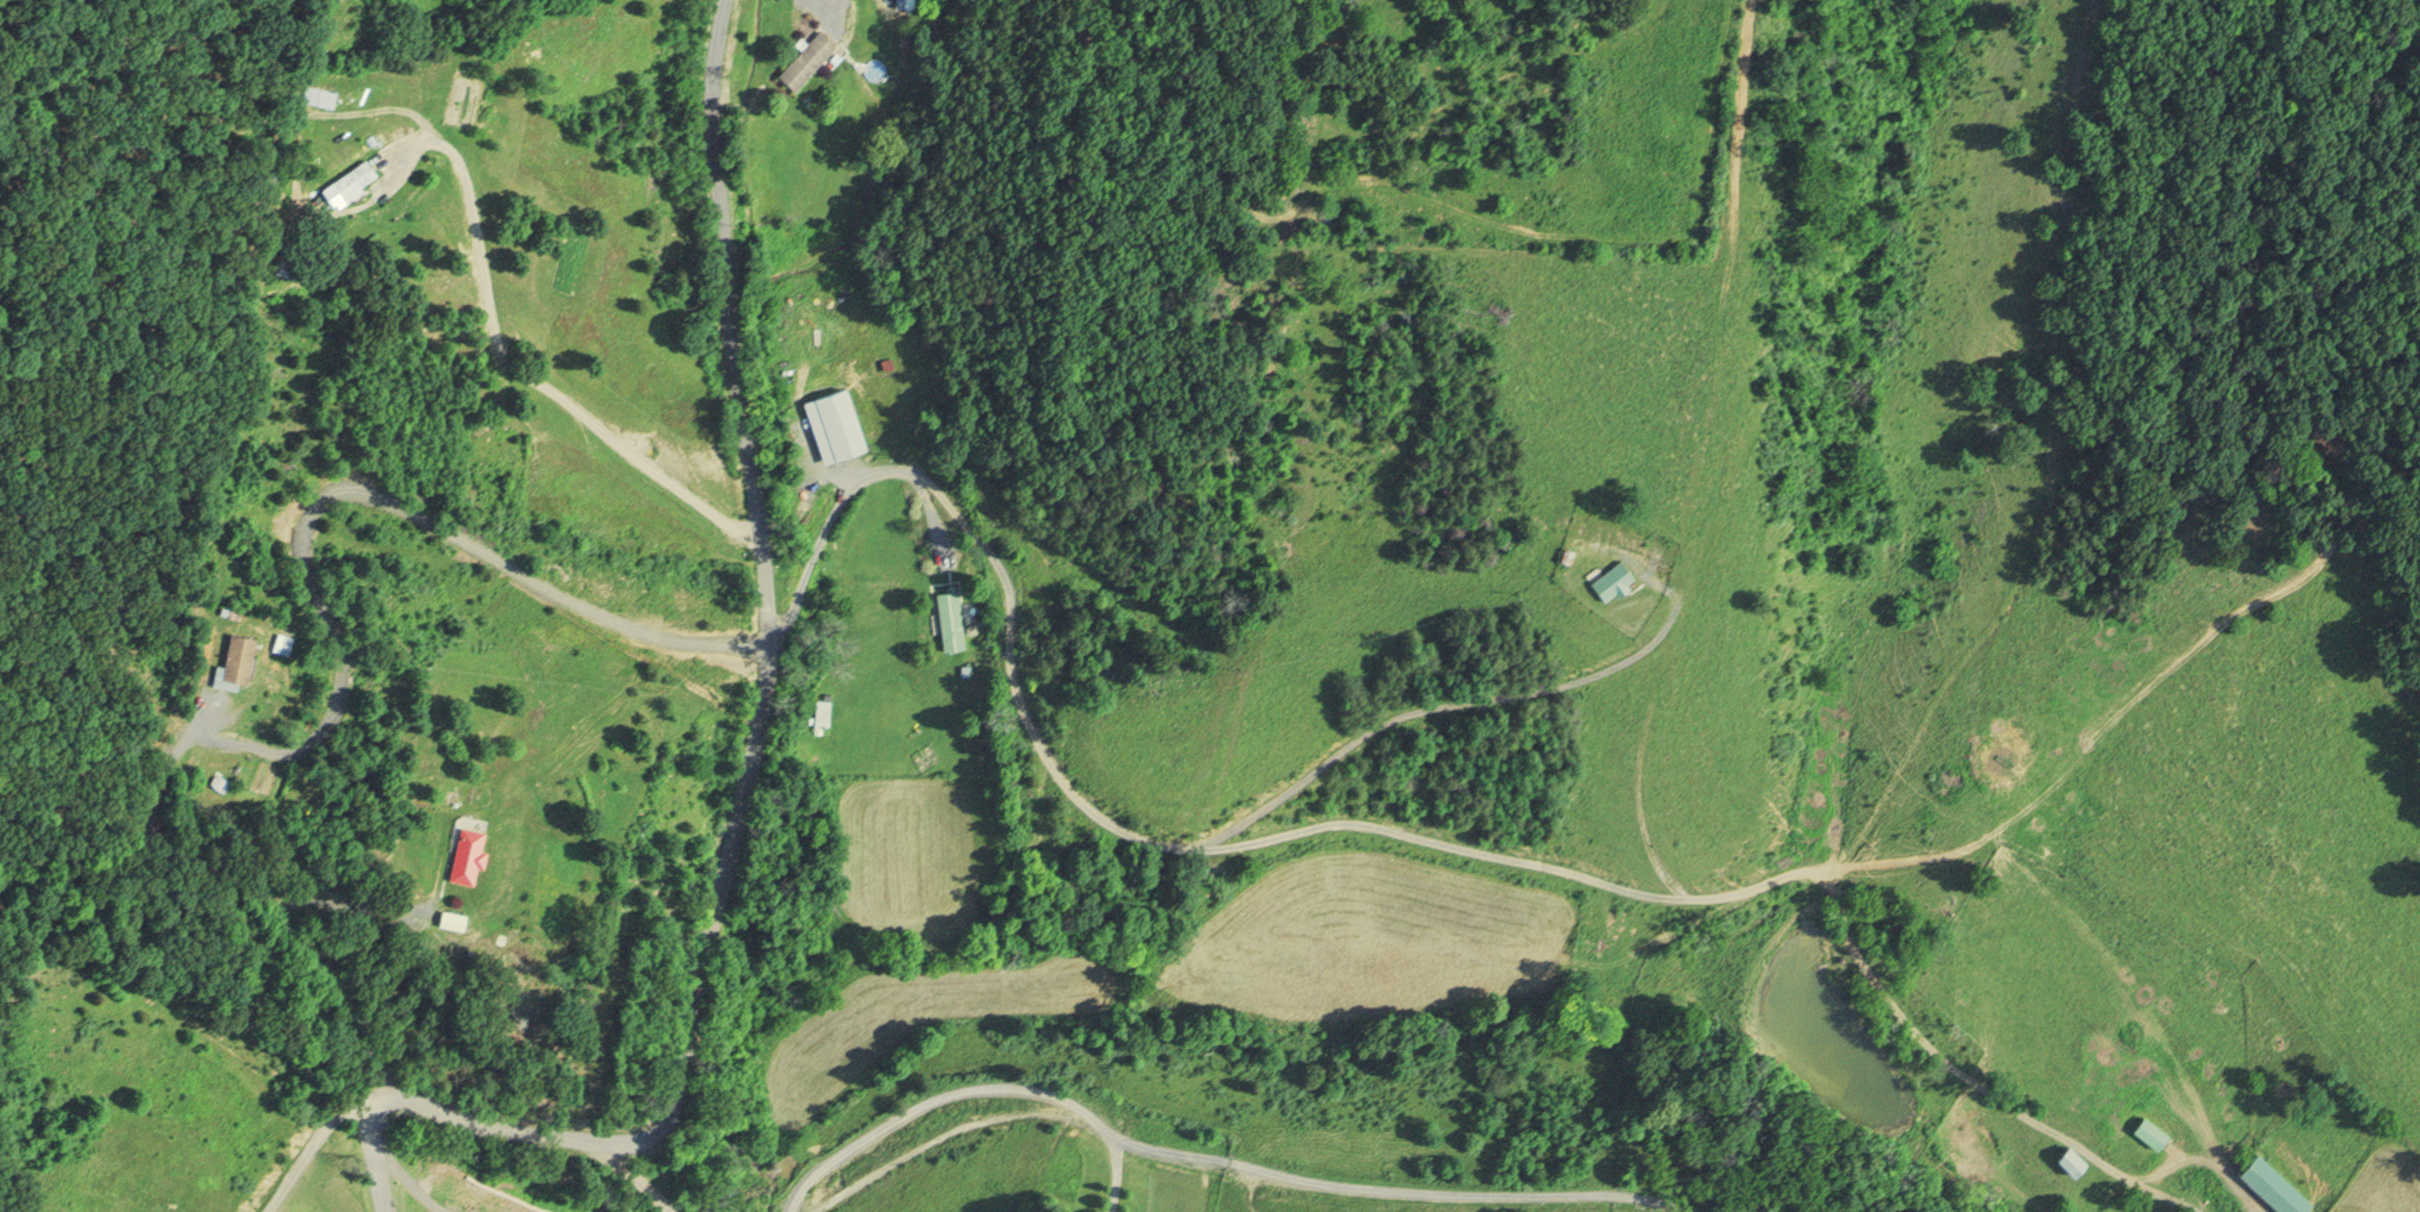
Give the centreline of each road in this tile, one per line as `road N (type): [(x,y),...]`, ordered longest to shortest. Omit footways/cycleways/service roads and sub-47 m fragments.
road 1 (residential): [(375,1211),(375,1187),(421,1155),(532,1161),(662,1135),(764,711),(752,457),(712,126),(725,0)]

